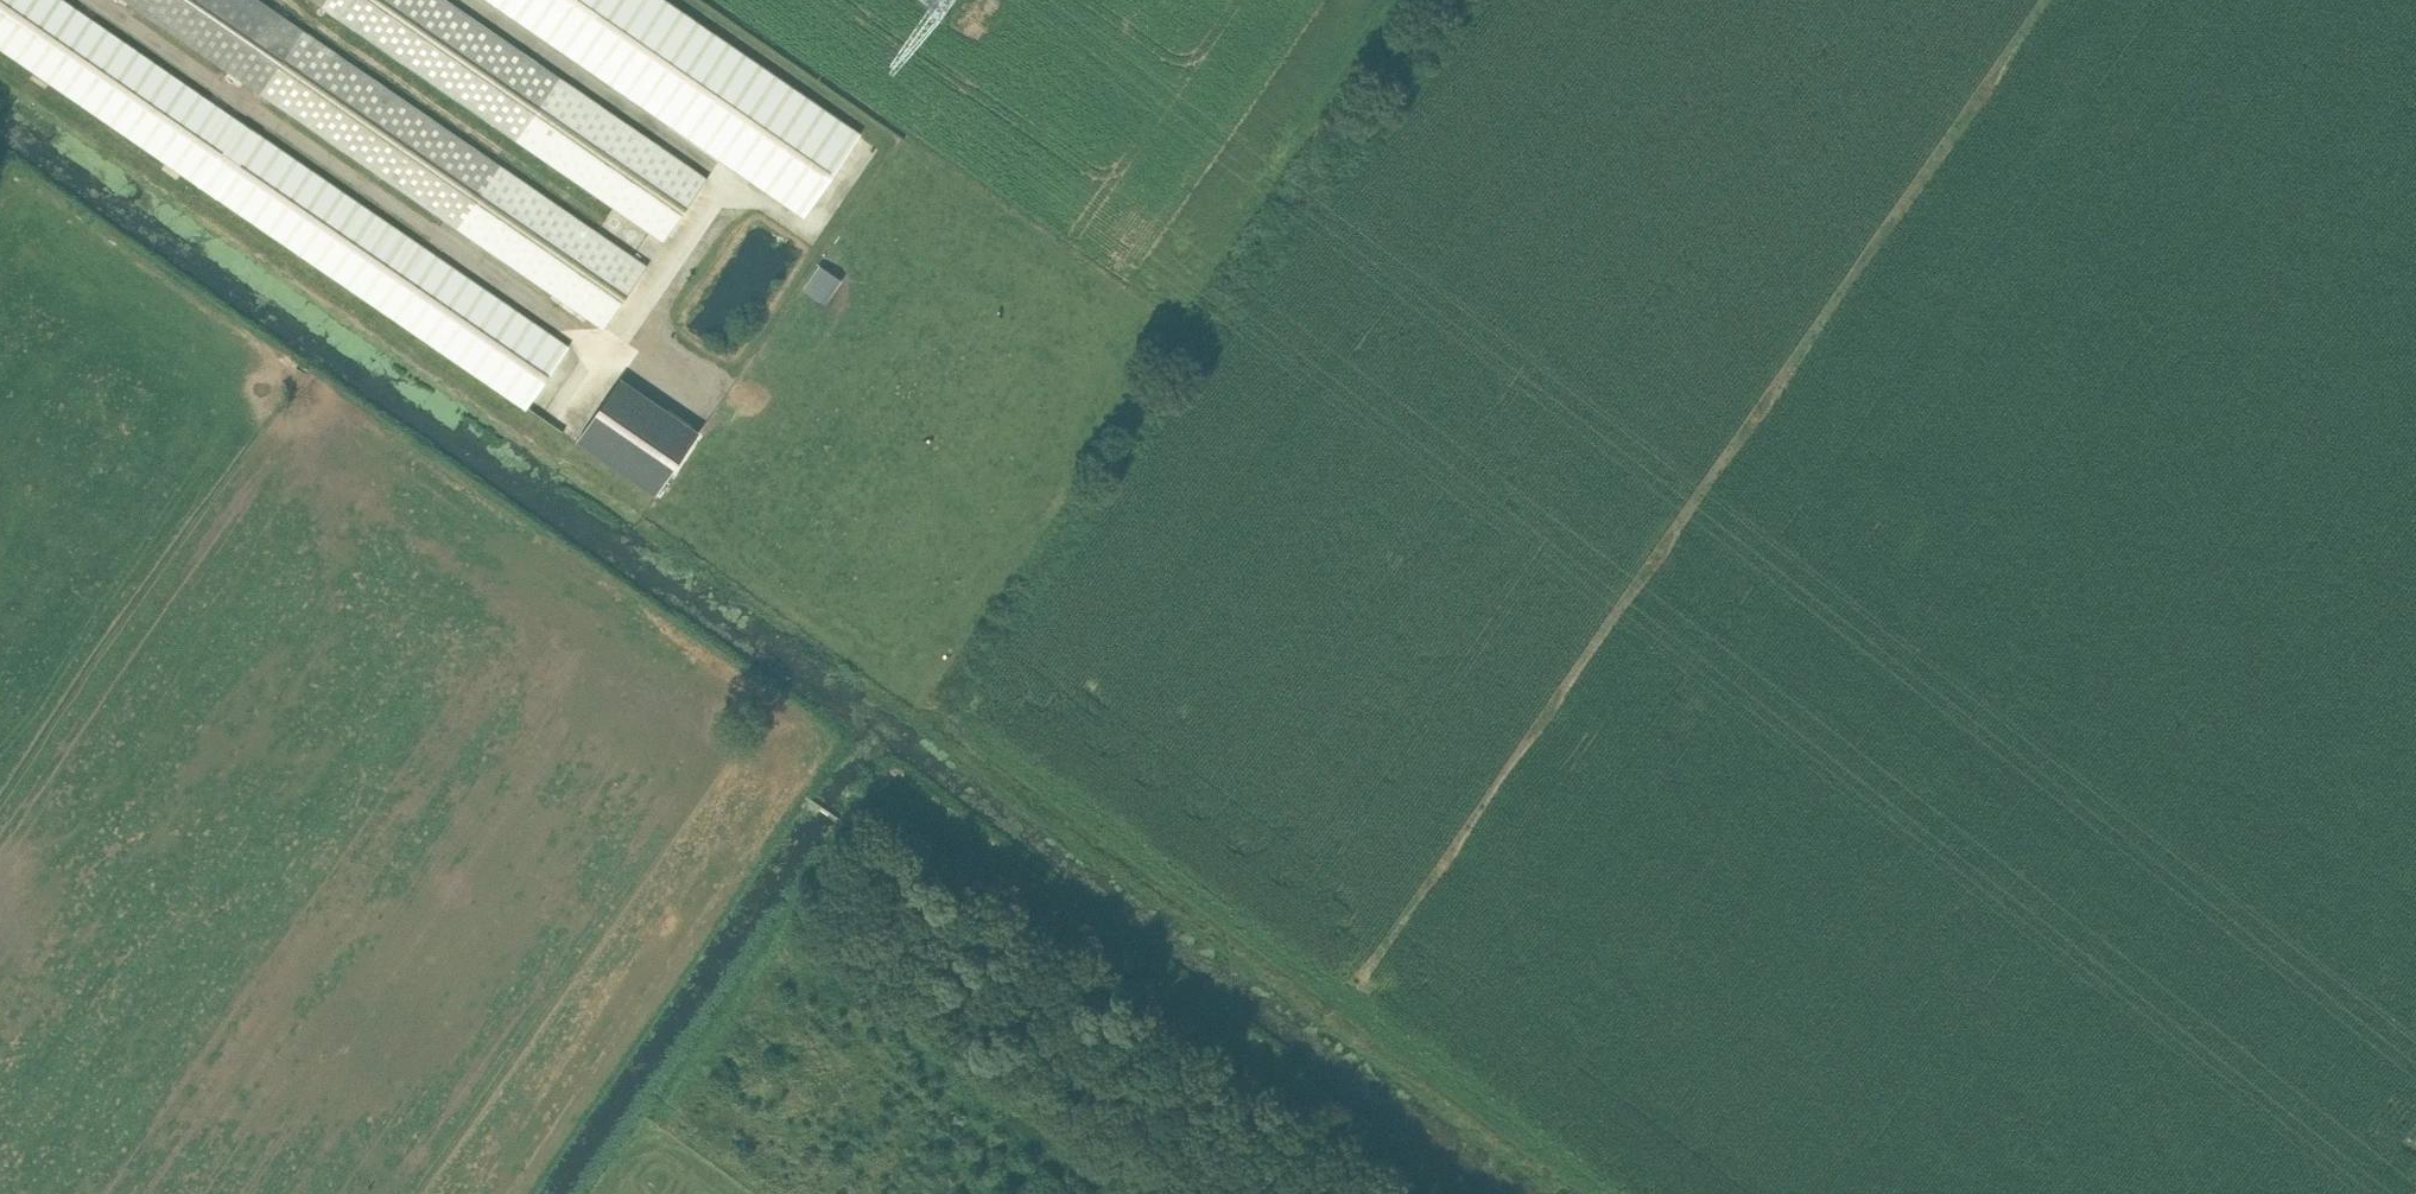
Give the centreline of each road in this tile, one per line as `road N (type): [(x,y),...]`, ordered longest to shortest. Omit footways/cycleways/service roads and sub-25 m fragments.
road 1 (track): [(1723,449),(2035,0)]

